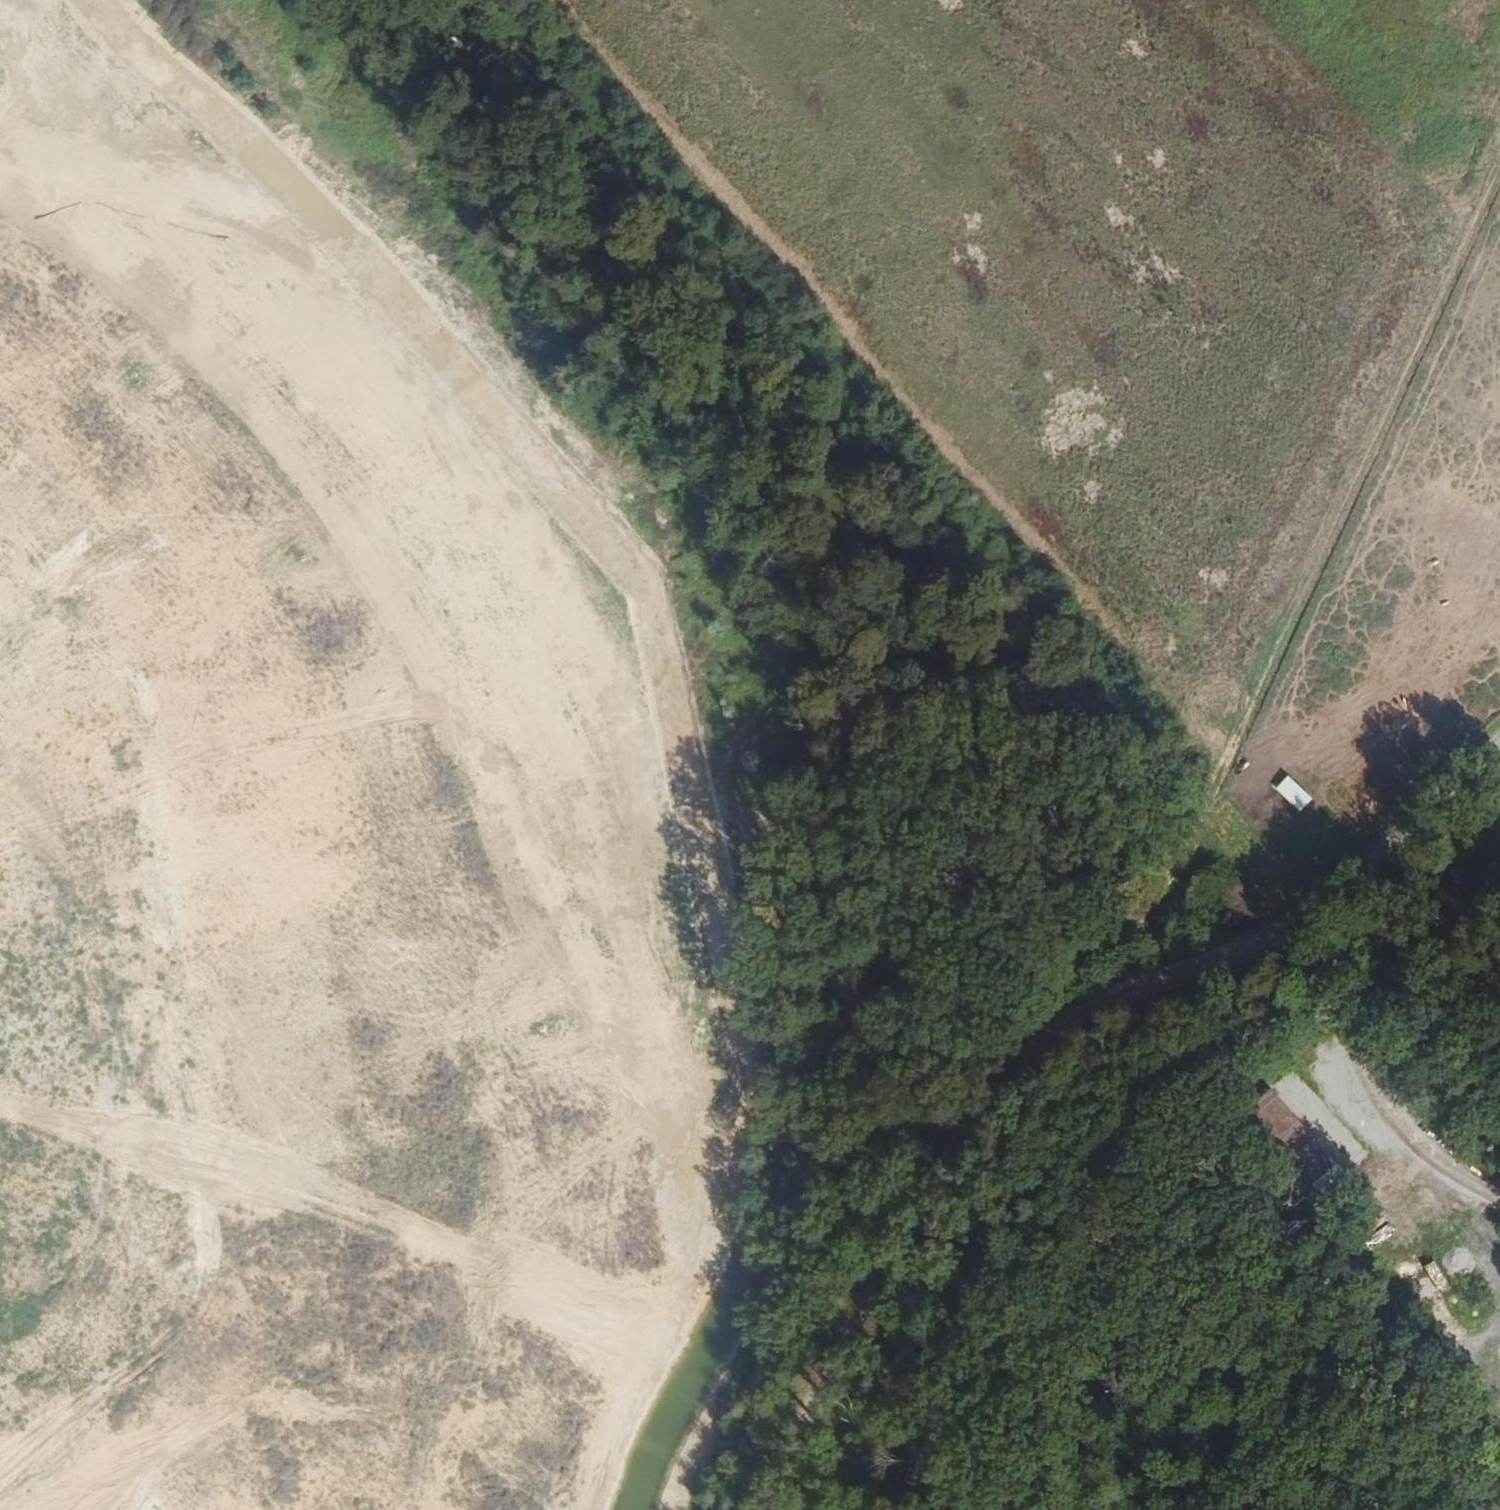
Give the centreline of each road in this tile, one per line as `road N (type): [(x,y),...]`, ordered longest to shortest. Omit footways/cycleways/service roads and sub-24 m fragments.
road 1 (tertiary): [(1499,754),(1329,910),(1087,1025),(1037,1055),(994,1096),(924,1193),(861,1312),(782,1509)]
road 2 (track): [(1087,1025),(1222,779),(1499,150)]

